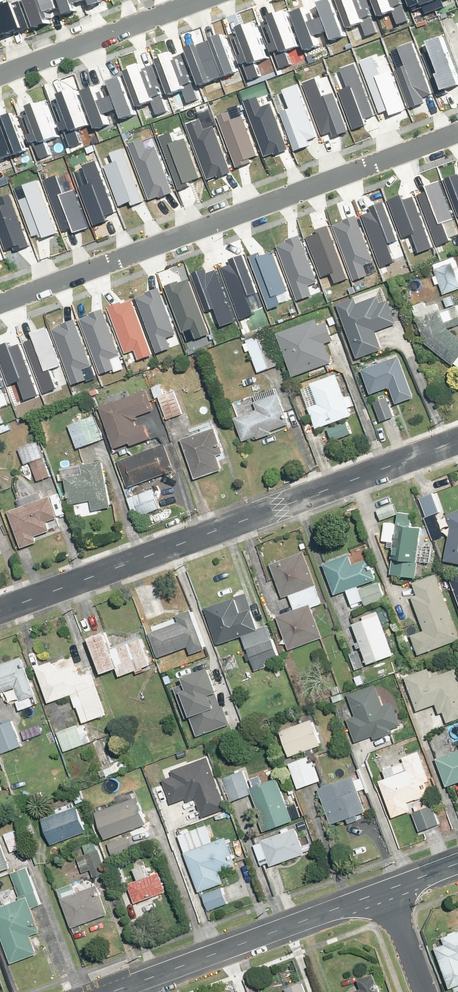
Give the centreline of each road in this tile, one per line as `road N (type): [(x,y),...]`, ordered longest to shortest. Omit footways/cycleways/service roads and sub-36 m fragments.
road 1 (residential): [(457,133),(0,307)]
road 2 (residential): [(457,441),(0,608)]
road 3 (tertiary): [(113,991),(387,891)]
road 4 (residential): [(0,74),(195,0)]

